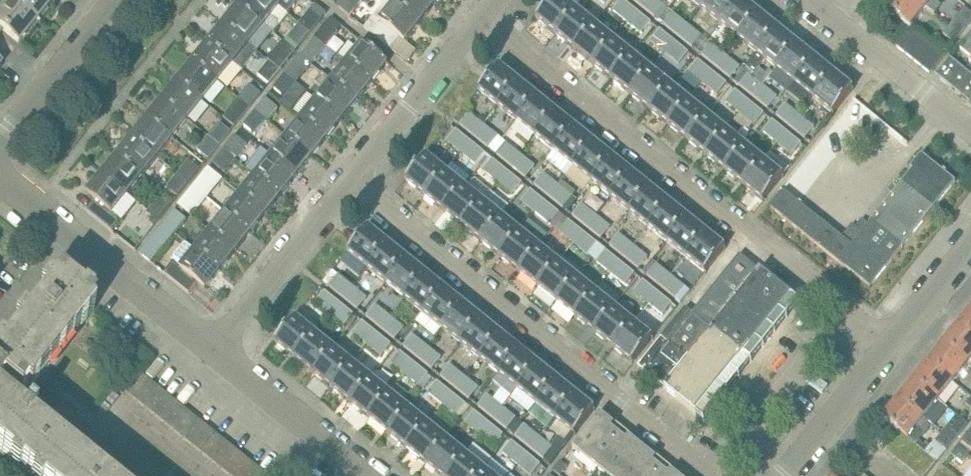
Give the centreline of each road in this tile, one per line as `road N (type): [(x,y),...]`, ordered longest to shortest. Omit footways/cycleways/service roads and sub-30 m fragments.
road 1 (residential): [(888,348),(477,19)]
road 2 (residential): [(719,475),(346,184)]
road 3 (residential): [(216,350),(0,175)]
road 4 (residential): [(216,350),(346,184)]
road 5 (residential): [(346,184),(477,19)]
road 6 (residential): [(373,475),(216,350)]
road 7 (residential): [(970,130),(826,13)]
road 8 (residential): [(0,137),(110,0)]
road 9 (residential): [(888,348),(970,245)]

